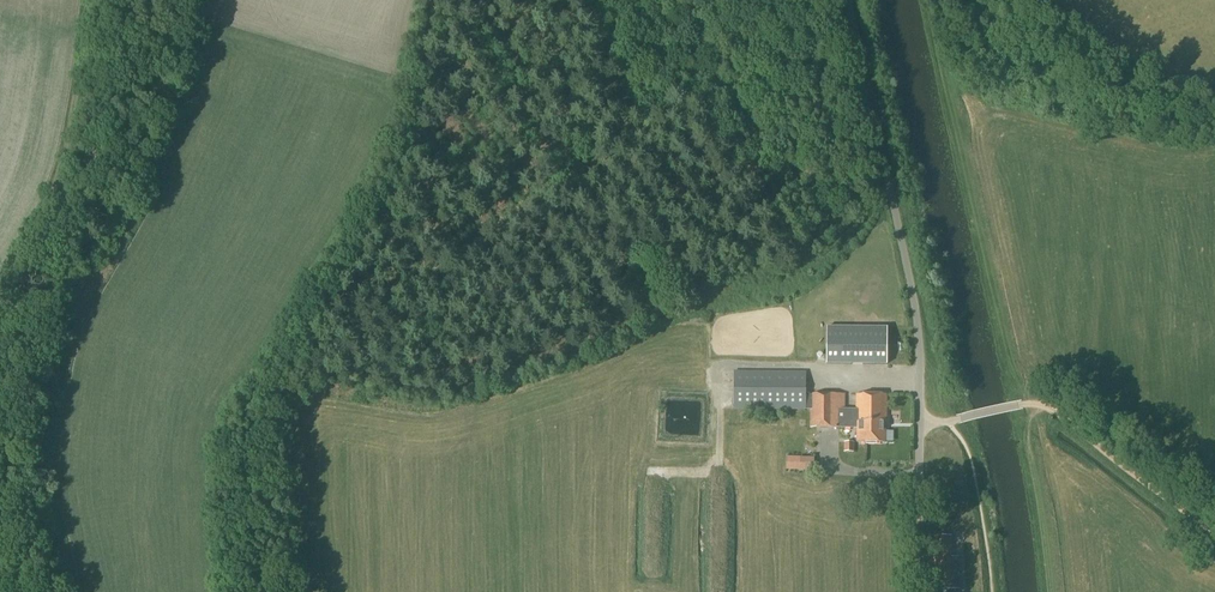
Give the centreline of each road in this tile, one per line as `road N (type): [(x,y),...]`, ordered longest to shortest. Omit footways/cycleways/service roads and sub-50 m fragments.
road 1 (unclassified): [(964,421),(920,429),(911,292),(842,0)]
road 2 (track): [(0,301),(51,210),(90,0)]
road 3 (track): [(1214,537),(1063,417),(1026,406)]
road 4 (track): [(1048,591),(1027,459),(1038,407)]
road 5 (track): [(920,429),(923,591)]

